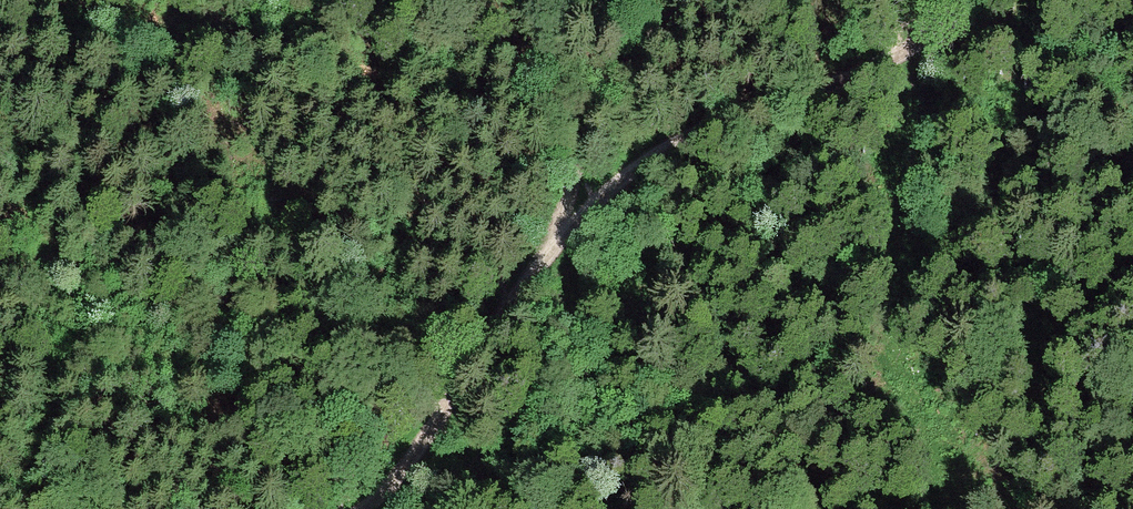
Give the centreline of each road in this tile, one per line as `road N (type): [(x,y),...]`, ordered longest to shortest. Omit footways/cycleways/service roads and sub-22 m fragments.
road 1 (track): [(435,435),(506,309),(556,240),(612,94),(645,50),(701,0)]
road 2 (track): [(556,240),(662,155),(730,116),(882,64),(984,0)]

